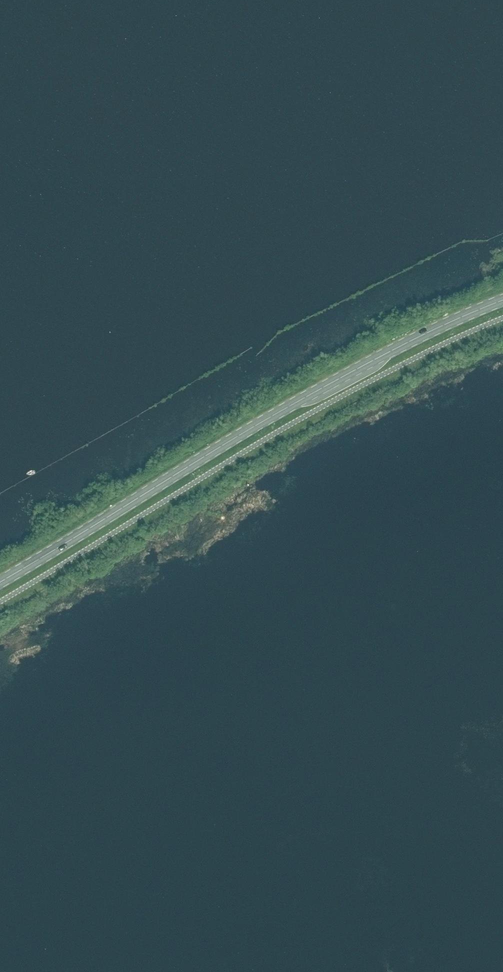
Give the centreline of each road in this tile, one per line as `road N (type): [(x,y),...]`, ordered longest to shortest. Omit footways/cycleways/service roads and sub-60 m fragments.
road 1 (primary): [(0,582),(282,410),(502,300)]

